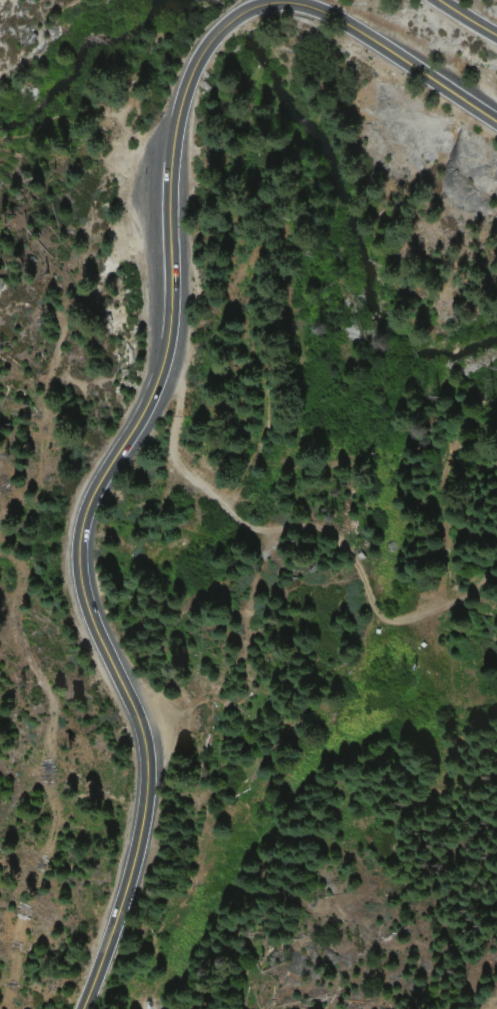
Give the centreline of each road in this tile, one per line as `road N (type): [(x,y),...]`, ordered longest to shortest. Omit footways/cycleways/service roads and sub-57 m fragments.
road 1 (secondary): [(78,1008),(127,876),(145,775),(131,705),(81,592),(80,522),(150,396),(167,343),(170,144),(191,70),(224,24),(248,9),(273,1),(303,5),(338,19),(496,123)]
road 2 (residential): [(161,366),(178,390),(173,465),(233,519),(252,529),(304,523),(336,537),(381,617),(423,613),(473,588)]
road 3 (residential): [(162,1008),(185,943),(175,820)]

